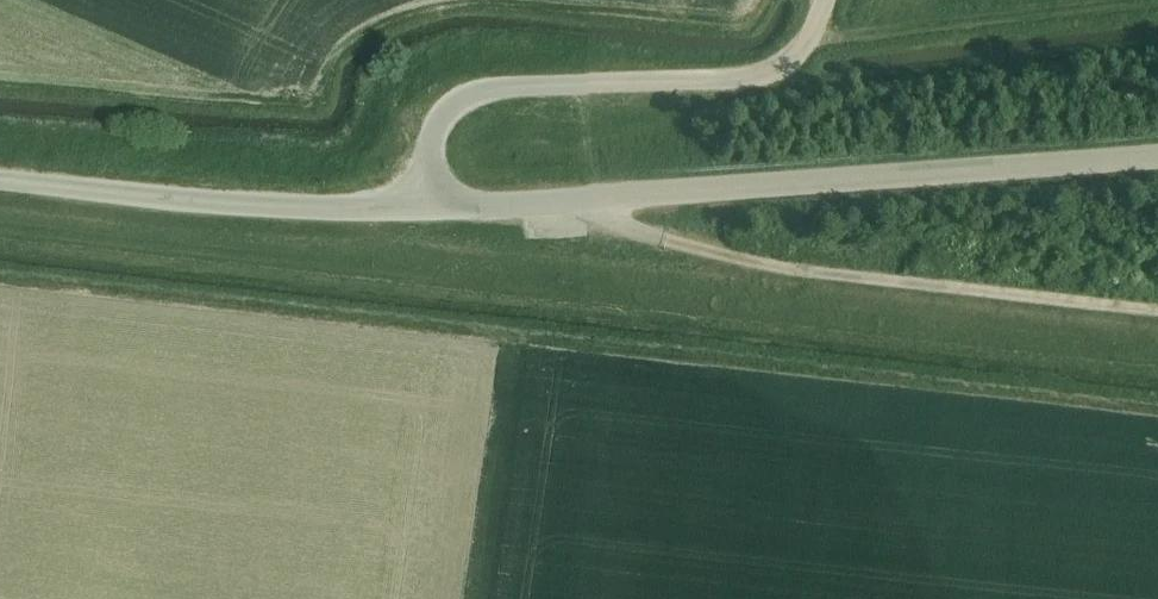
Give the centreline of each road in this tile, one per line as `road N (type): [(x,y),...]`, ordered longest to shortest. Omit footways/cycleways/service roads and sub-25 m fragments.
road 1 (unclassified): [(426,203),(570,203),(1157,160)]
road 2 (track): [(1157,315),(687,251),(570,203)]
road 3 (unclassified): [(426,203),(434,128),(451,105),(478,89),(754,76),(788,61),(812,36),(828,0)]
road 4 (unclassified): [(426,203),(288,203),(0,177)]

